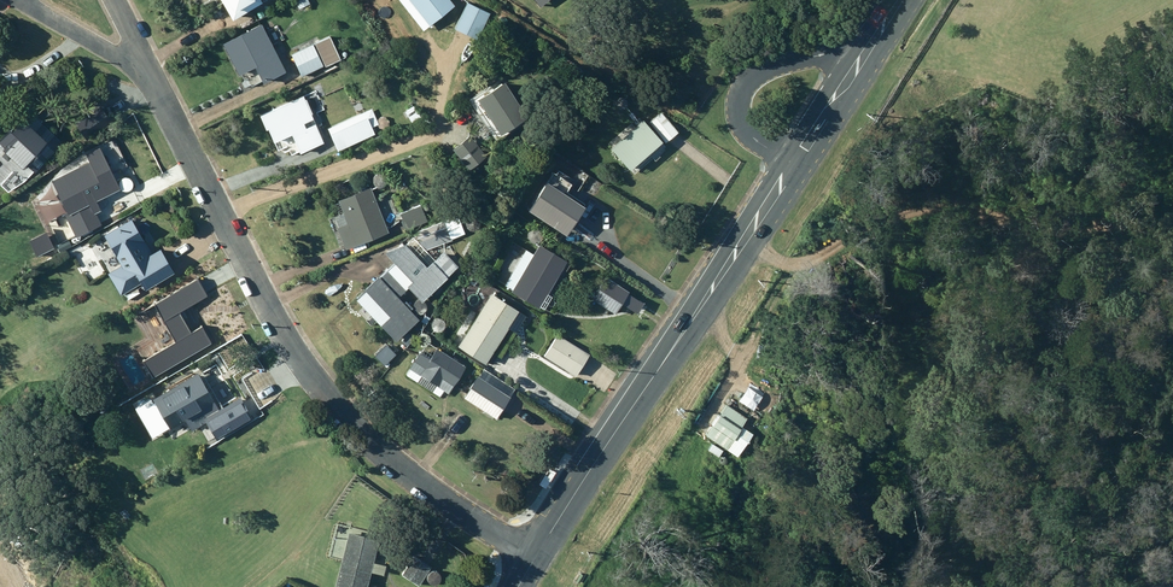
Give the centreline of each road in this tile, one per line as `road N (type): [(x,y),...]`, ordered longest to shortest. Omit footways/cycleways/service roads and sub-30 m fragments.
road 1 (residential): [(535,558),(403,473),(316,390),(149,74)]
road 2 (secondary): [(801,146),(535,558)]
road 3 (secondary): [(801,146),(750,140),(740,129),(738,96),(759,72),(865,47)]
road 4 (residential): [(149,74),(12,0)]

